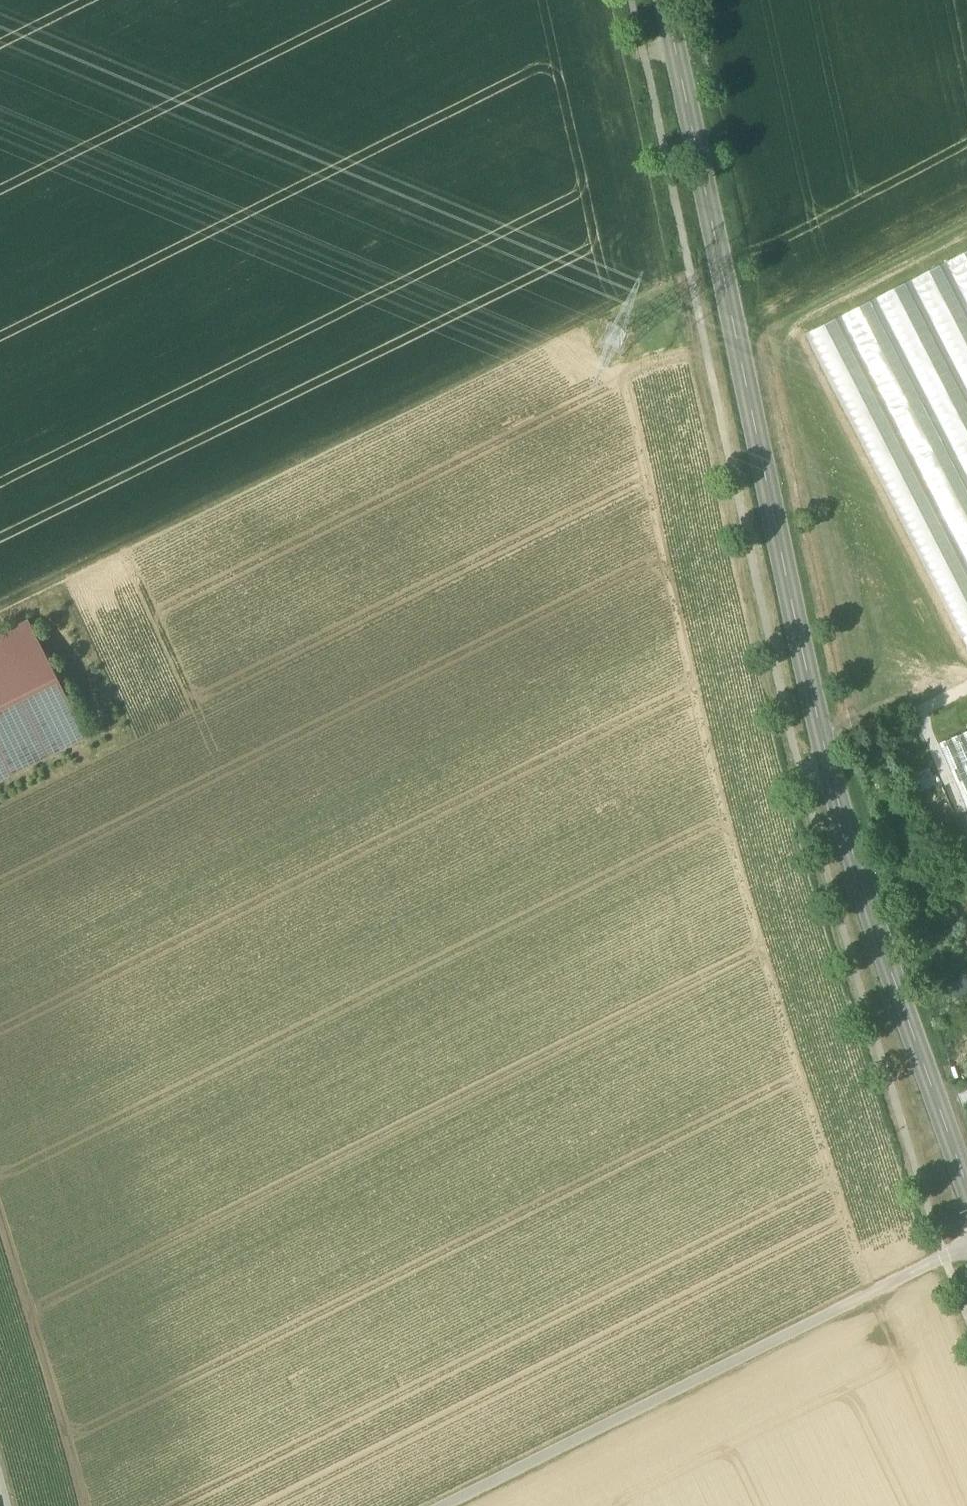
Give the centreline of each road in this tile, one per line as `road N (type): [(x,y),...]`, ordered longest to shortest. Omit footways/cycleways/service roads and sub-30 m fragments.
road 1 (secondary): [(664,0),(821,742),(966,1189)]
road 2 (track): [(447,1505),(966,1243)]

